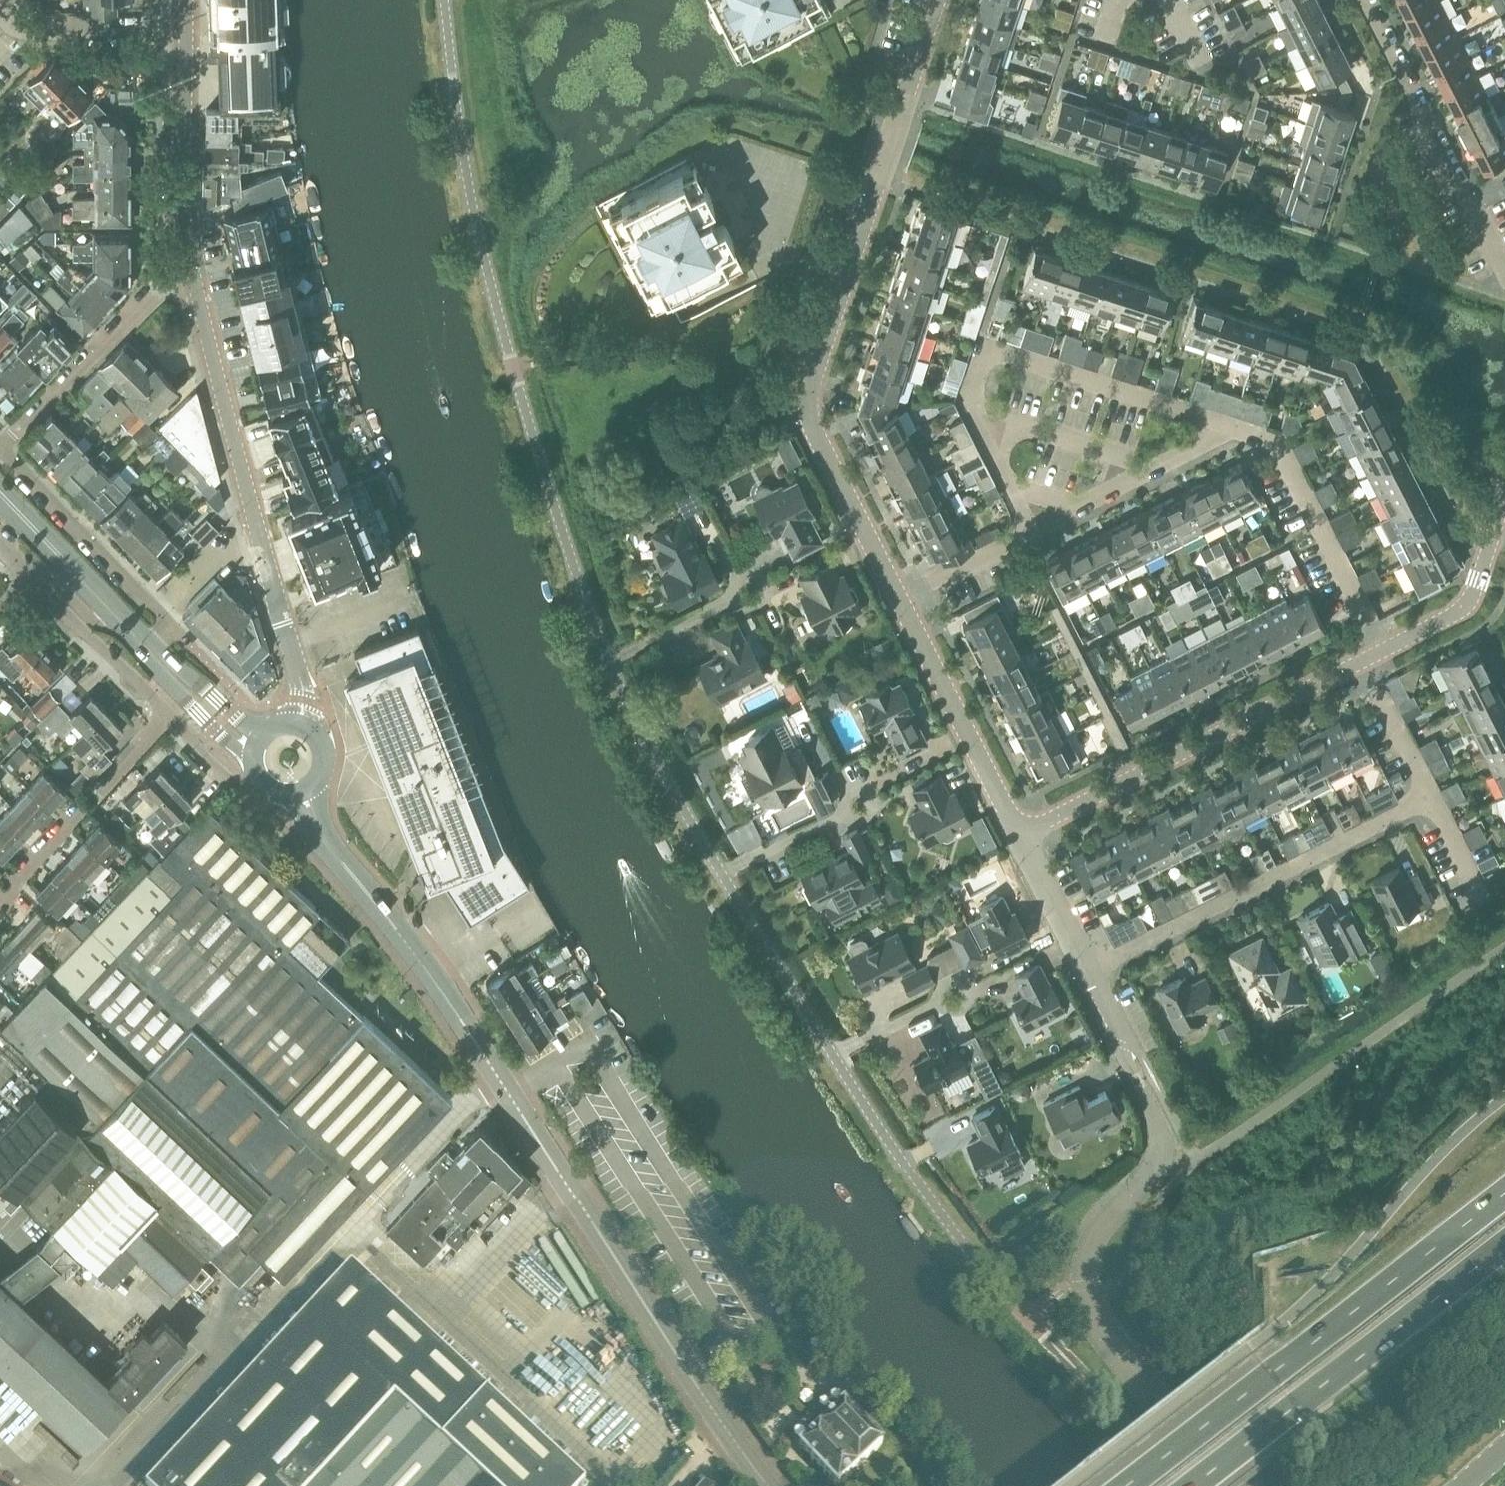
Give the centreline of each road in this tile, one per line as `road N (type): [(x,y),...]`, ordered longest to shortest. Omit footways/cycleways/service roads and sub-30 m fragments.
road 1 (secondary): [(768,1485),(682,1369),(433,975),(352,876)]
road 2 (unclassified): [(609,662),(548,488),(498,309),(474,208),(445,0)]
road 3 (unclassified): [(901,602),(820,439),(815,412),(817,378),(939,0)]
road 4 (unclassified): [(188,257),(298,669),(298,726)]
road 5 (primary): [(1504,1194),(1126,1485)]
road 6 (unclassified): [(1175,1485),(967,1252),(904,1163)]
road 7 (primary): [(1191,1485),(1504,1247)]
road 8 (residential): [(1088,974),(1429,800)]
road 9 (residential): [(1022,838),(1360,666)]
road 10 (residential): [(967,408),(985,349),(1240,431)]
road 11 (residential): [(1504,278),(1369,0)]
road 12 (residential): [(1240,431),(1272,441),(1377,659)]
road 13 (residential): [(154,642),(171,625),(0,449)]
road 14 (residential): [(0,446),(188,257)]
road 15 (unclassified): [(1022,838),(901,602)]
road 16 (residential): [(1005,485),(1080,508),(1240,431)]
road 17 (residential): [(170,713),(0,896)]
road 18 (unclassified): [(722,876),(665,781),(609,662)]
road 19 (unclassified): [(182,26),(188,257)]
road 20 (unclassified): [(834,1055),(722,876)]
road 21 (secondary): [(111,622),(255,761)]
road 22 (residential): [(901,602),(1027,538),(1005,485)]
road 23 (residential): [(32,578),(170,713)]
road 24 (residential): [(182,26),(40,30),(0,9)]
road 25 (residential): [(1377,659),(1471,608),(1495,533)]
road 26 (residential): [(1125,459),(967,408)]
road 27 (unclassified): [(1088,974),(1022,838)]
road 28 (residential): [(1429,800),(1360,666)]
road 29 (secondary): [(261,739),(154,642)]
road 30 (residential): [(609,662),(736,599)]
road 31 (residential): [(722,876),(849,813)]
road 32 (unclassified): [(904,1163),(834,1055)]
road 33 (secondary): [(154,642),(64,561)]
road 34 (residential): [(834,1055),(941,1000)]

